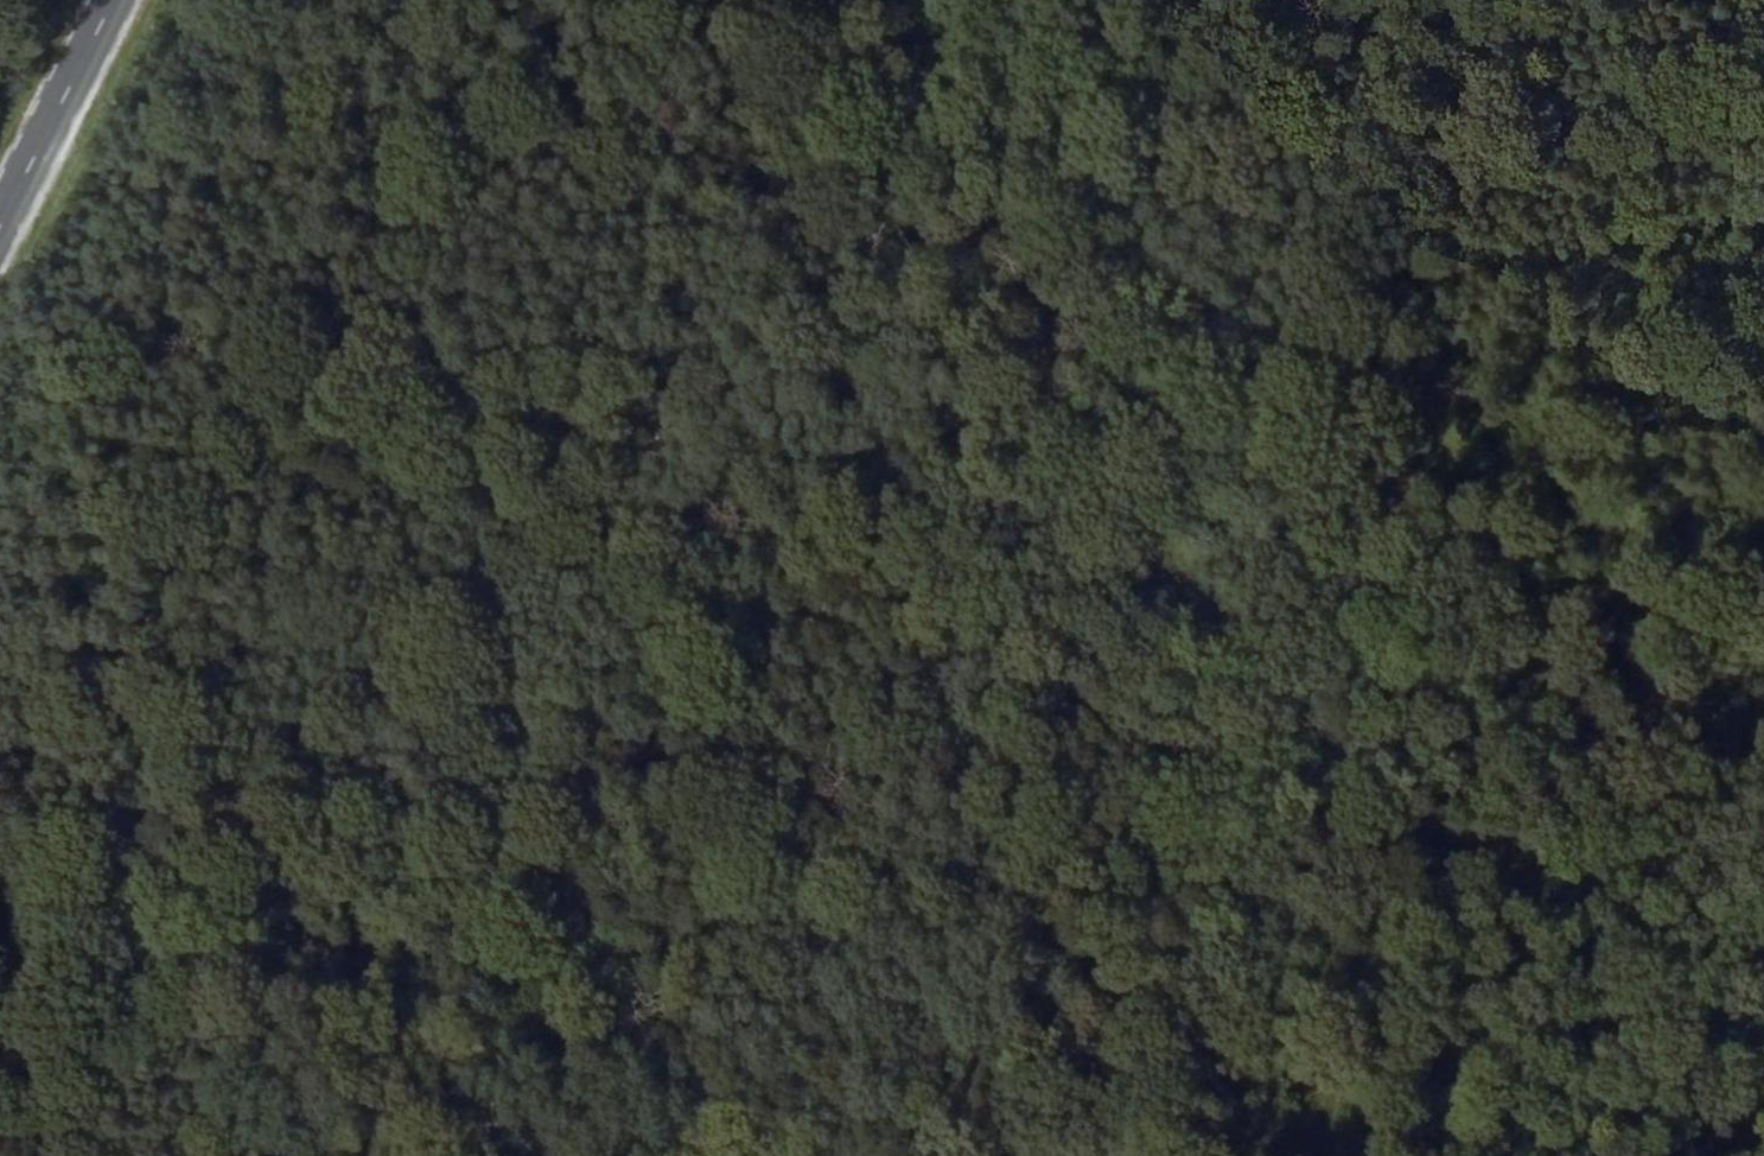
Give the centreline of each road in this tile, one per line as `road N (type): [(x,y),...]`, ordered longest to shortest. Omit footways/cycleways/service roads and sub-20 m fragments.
road 1 (primary): [(110,0),(0,218)]

